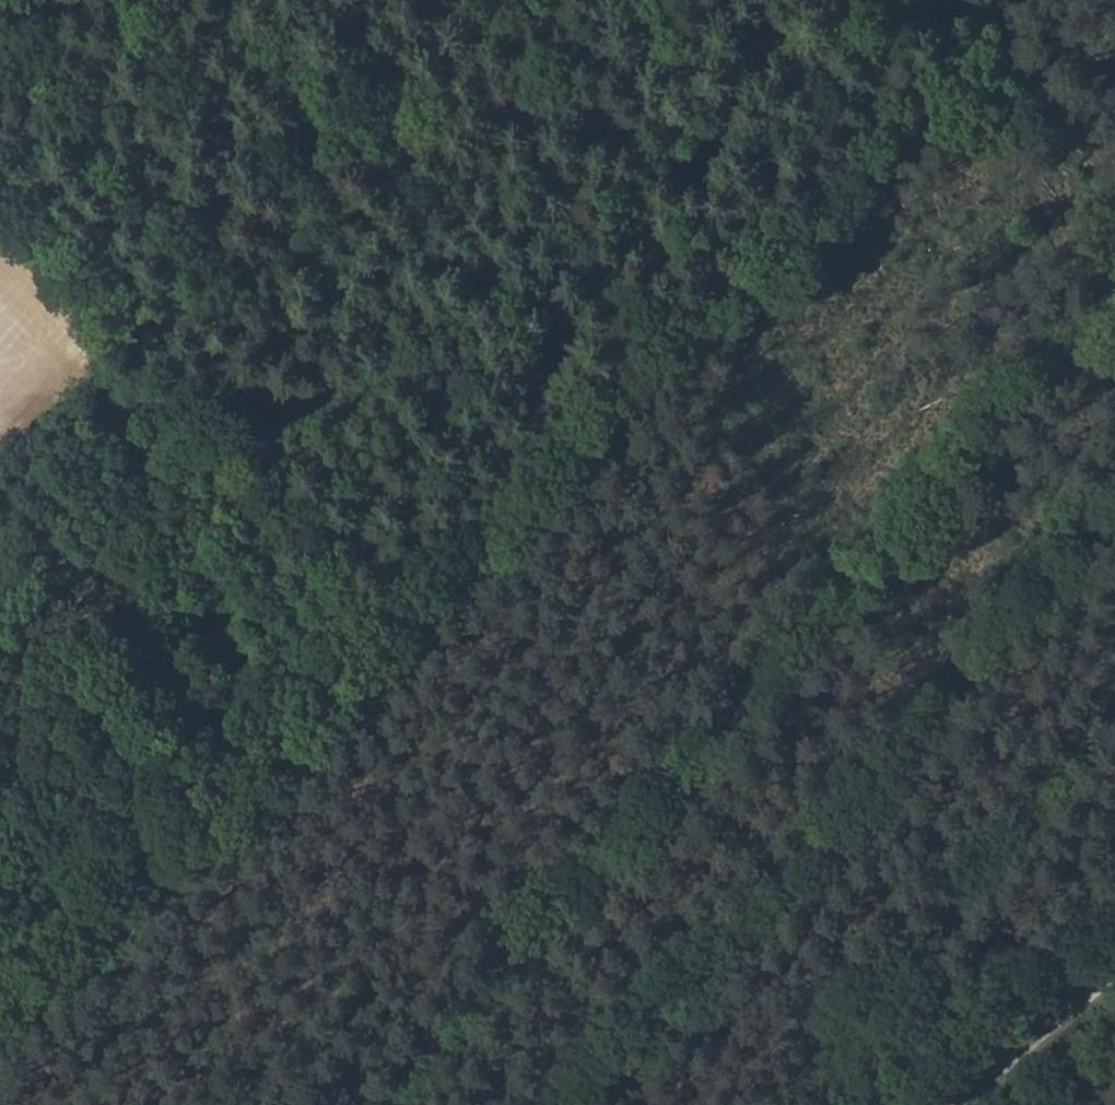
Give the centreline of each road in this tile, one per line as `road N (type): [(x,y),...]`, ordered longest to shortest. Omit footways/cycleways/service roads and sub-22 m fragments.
road 1 (track): [(1114,952),(932,1104)]
road 2 (track): [(966,0),(1114,162)]

